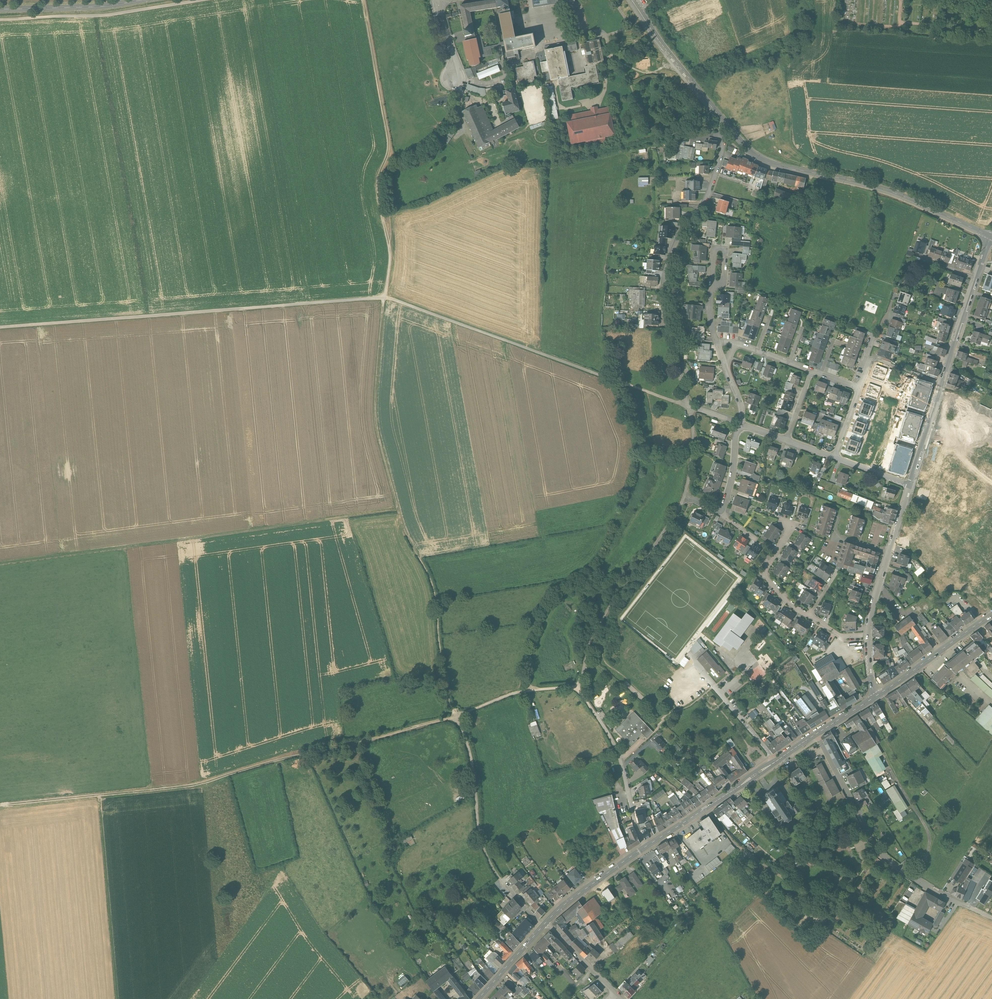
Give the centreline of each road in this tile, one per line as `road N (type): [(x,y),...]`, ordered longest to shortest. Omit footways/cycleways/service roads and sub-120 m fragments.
road 1 (track): [(0,805),(204,782),(457,717)]
road 2 (track): [(388,299),(379,437),(405,532),(435,594),(457,717)]
road 3 (track): [(0,564),(401,516)]
road 4 (track): [(0,328),(388,299)]
road 5 (residential): [(739,423),(689,405),(664,304),(669,262),(708,197),(725,126)]
road 6 (track): [(388,299),(689,405)]
road 7 (secondary): [(725,126),(760,160),(870,185),(991,237)]
road 8 (residential): [(816,734),(880,855),(991,918)]
road 9 (track): [(363,0),(389,141),(378,184),(391,248)]
road 10 (secondary): [(816,734),(645,847)]
road 11 (track): [(117,998),(97,797)]
road 12 (residential): [(645,847),(618,751),(577,688)]
road 13 (track): [(457,717),(480,837),(498,877)]
road 14 (secondary): [(631,0),(725,126)]
road 15 (secondary): [(0,10),(142,0)]
road 16 (secondary): [(991,615),(880,695)]
road 17 (track): [(457,717),(521,691),(577,688)]
road 18 (secondary): [(645,847),(546,923)]

